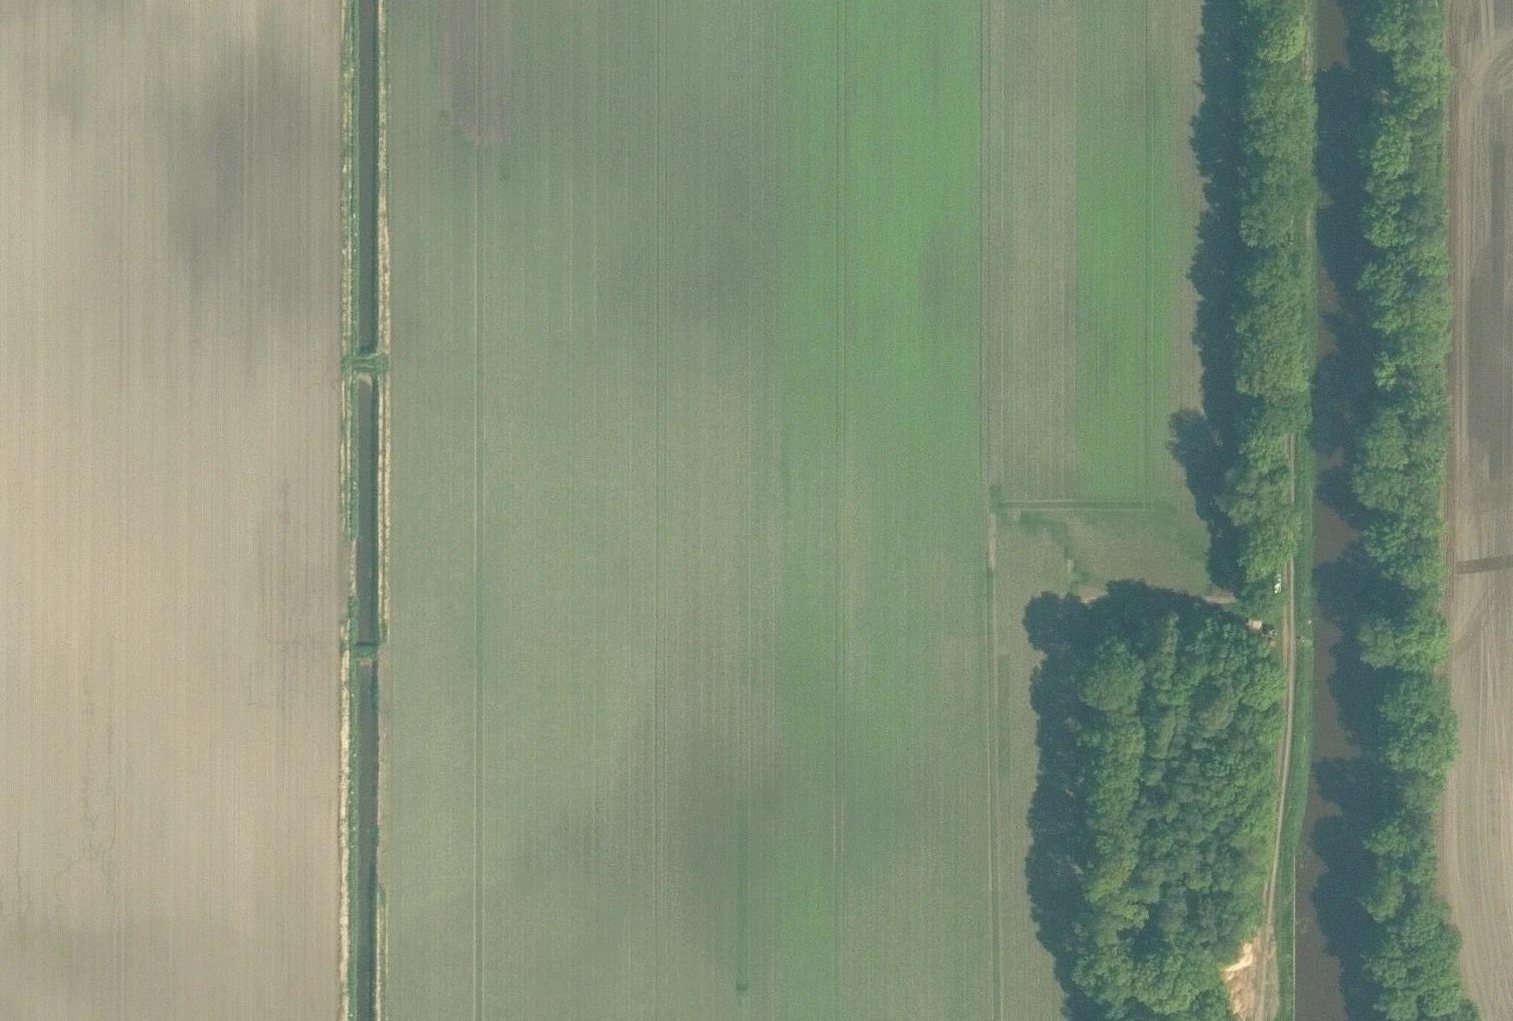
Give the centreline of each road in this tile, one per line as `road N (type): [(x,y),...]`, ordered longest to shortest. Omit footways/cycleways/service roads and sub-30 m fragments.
road 1 (track): [(1413,0),(1411,899),(1437,1020)]

